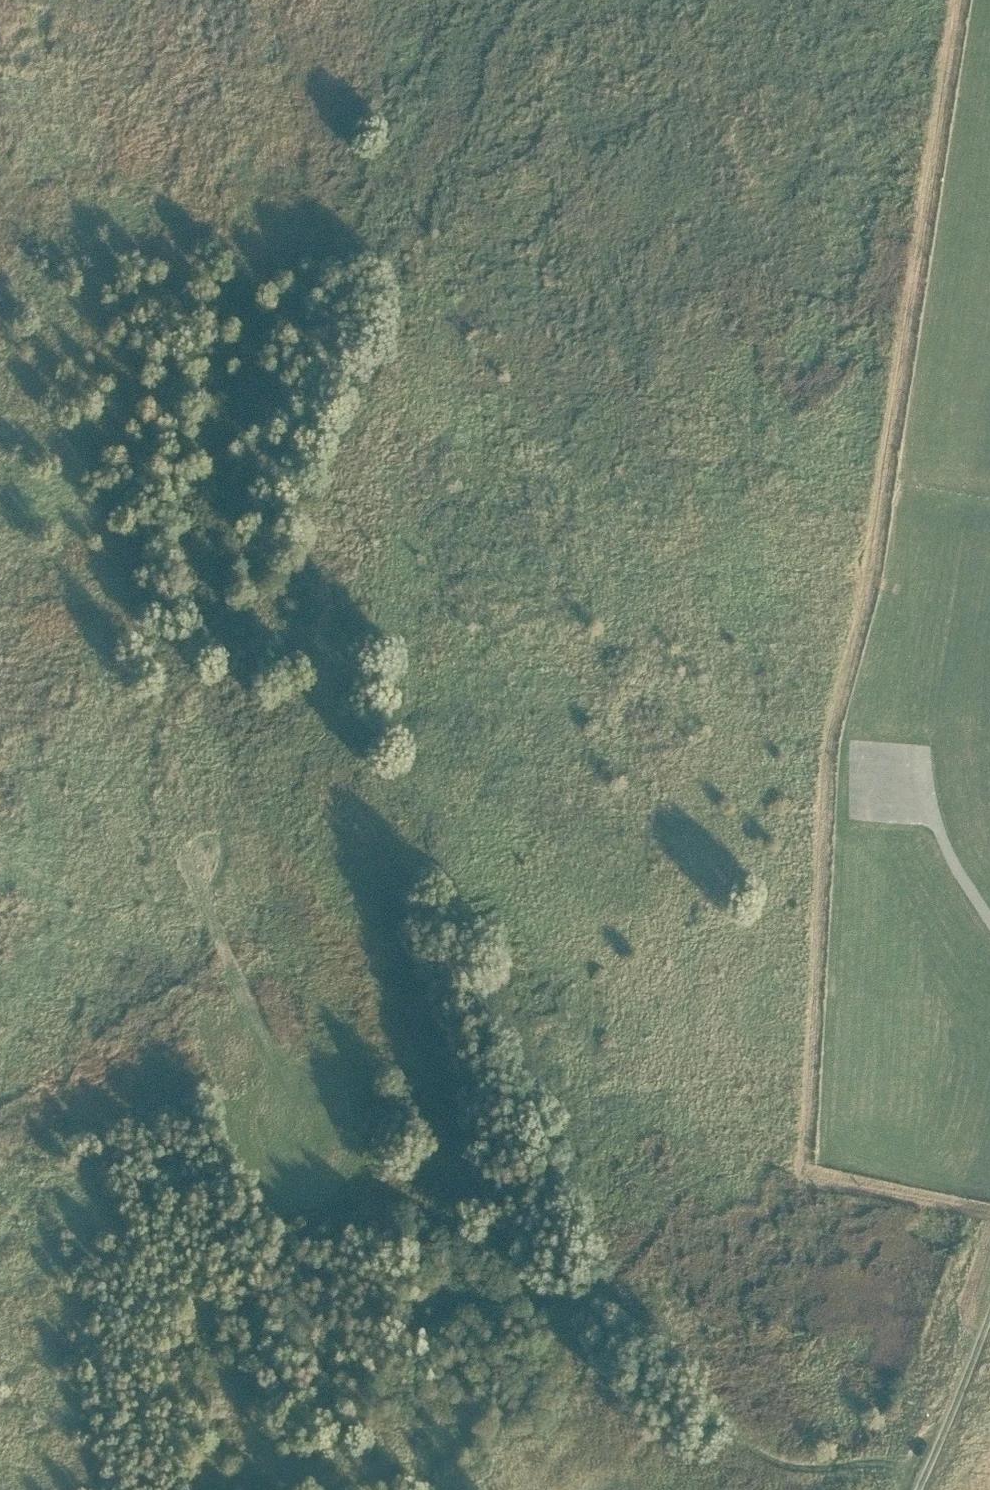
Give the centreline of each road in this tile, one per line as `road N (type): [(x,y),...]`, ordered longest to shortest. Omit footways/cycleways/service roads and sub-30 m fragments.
road 1 (track): [(918,1489),(989,1309)]
road 2 (track): [(989,907),(939,821),(890,776)]

